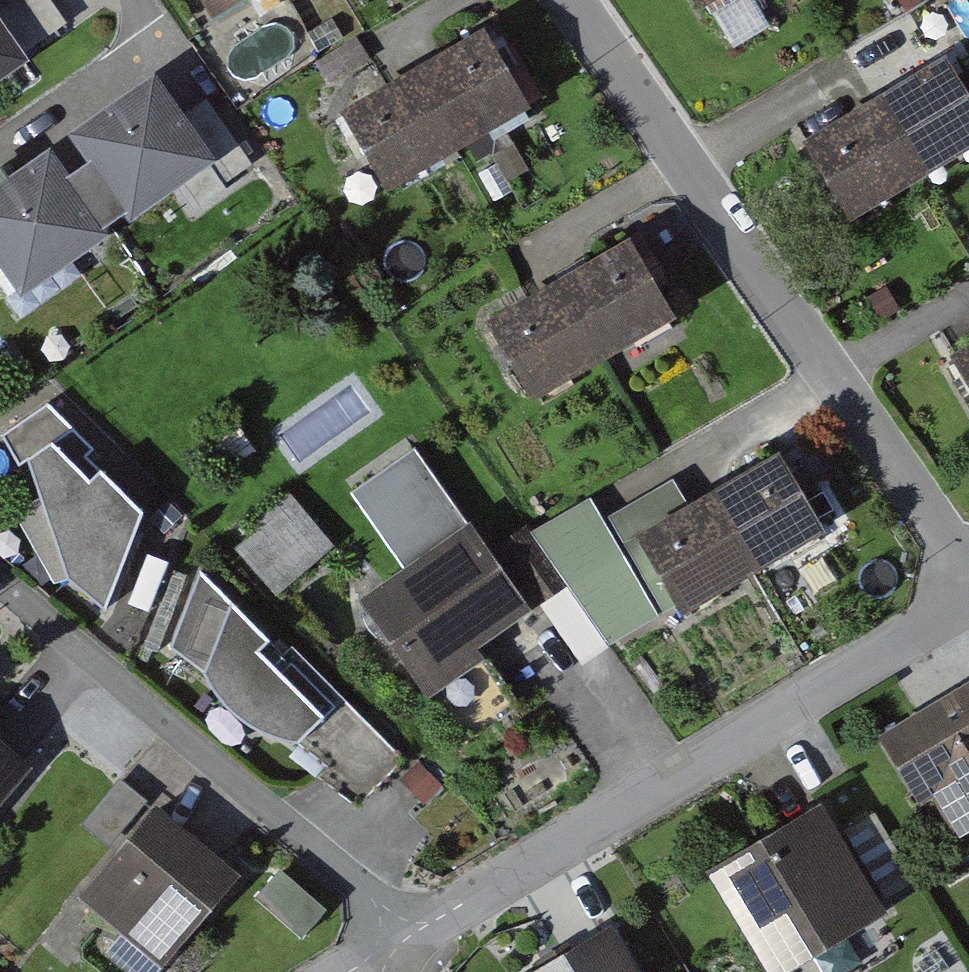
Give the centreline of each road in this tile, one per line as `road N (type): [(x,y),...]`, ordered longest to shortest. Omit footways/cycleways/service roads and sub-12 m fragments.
road 1 (residential): [(968,569),(578,0)]
road 2 (residential): [(968,605),(413,940)]
road 3 (residential): [(0,579),(413,940)]

